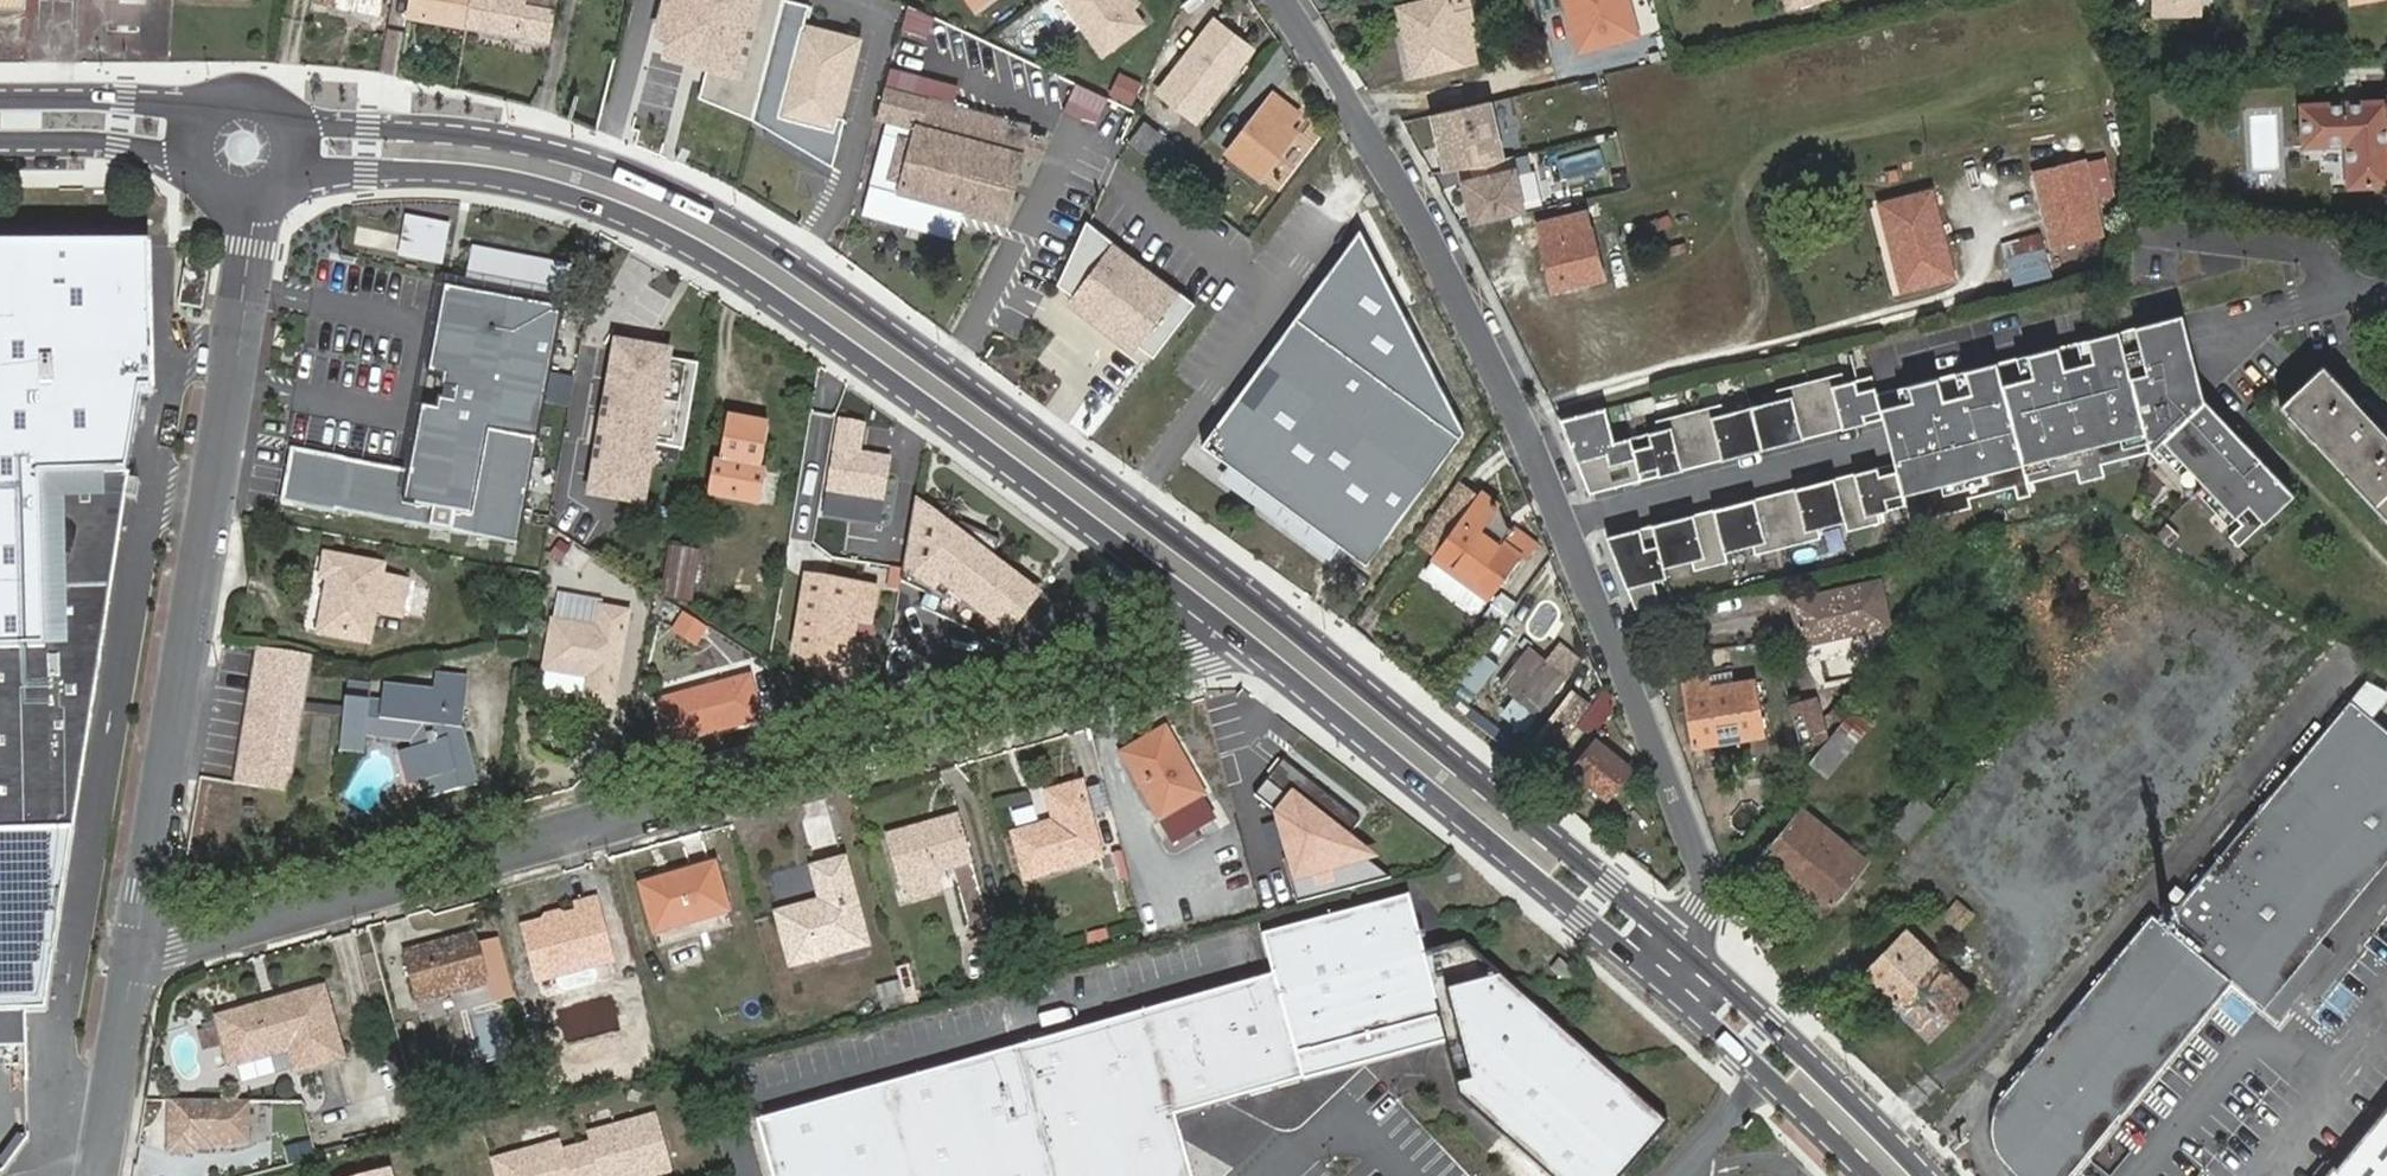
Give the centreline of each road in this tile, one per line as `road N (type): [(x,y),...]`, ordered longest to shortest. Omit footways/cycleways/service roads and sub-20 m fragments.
road 1 (secondary): [(1672,929),(1272,610),(742,222),(614,161),(439,127),(283,115)]
road 2 (residential): [(142,946),(1220,631)]
road 3 (secondary): [(284,188),(440,170),(563,189),(679,237),(777,297),(1220,631)]
road 4 (residential): [(1672,929),(1709,894),(1552,484),(1417,214),(1288,0)]
road 5 (secondary): [(1220,631),(1701,1019),(1860,1175)]
road 6 (residential): [(142,946),(251,289),(250,206)]
road 7 (secondary): [(1932,1175),(1829,1068),(1672,929)]
road 8 (residential): [(100,1175),(142,946)]
road 9 (secondary): [(204,110),(0,98)]
road 10 (secondary): [(0,144),(119,147),(189,168)]

